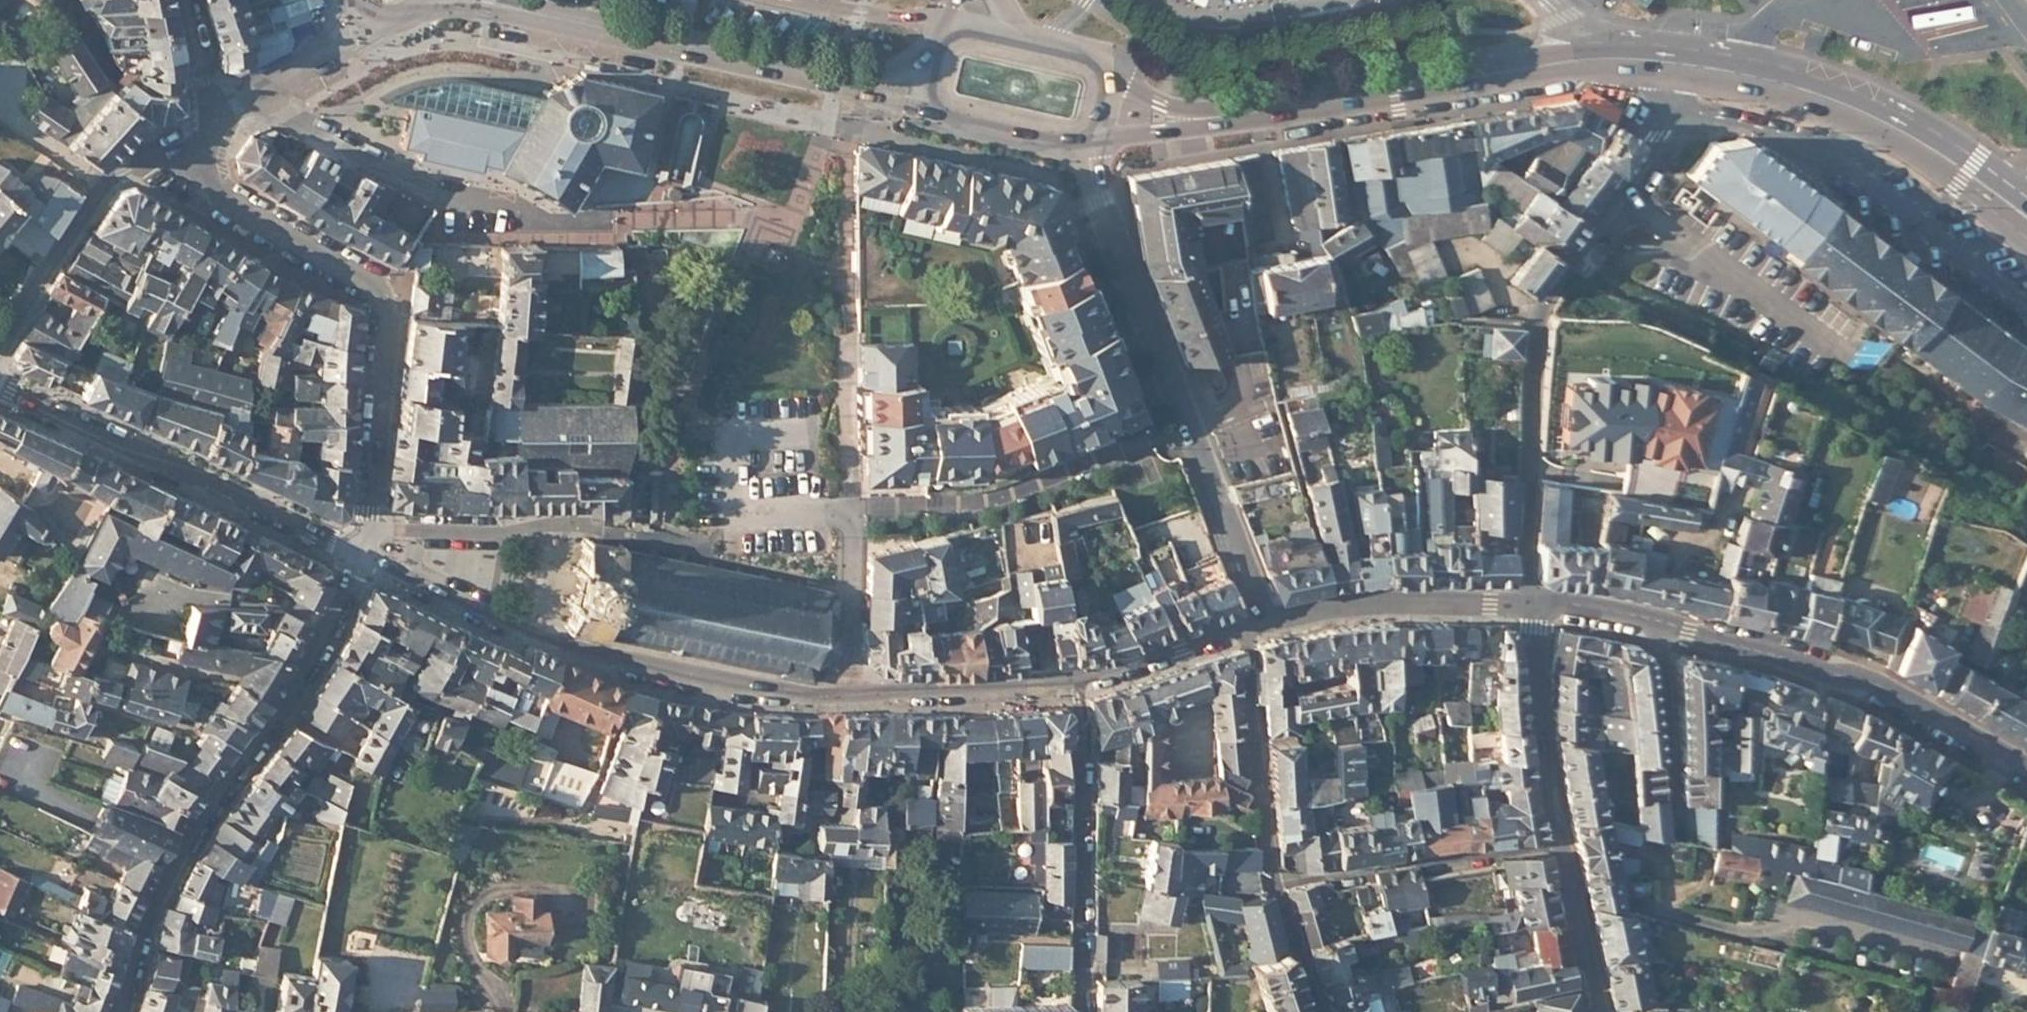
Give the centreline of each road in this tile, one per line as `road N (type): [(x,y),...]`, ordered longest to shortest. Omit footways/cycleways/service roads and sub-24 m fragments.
road 1 (secondary): [(1086,138),(1160,134),(1554,76),(1677,82)]
road 2 (secondary): [(1682,51),(1574,45),(1264,103),(1182,110),(1105,81)]
road 3 (residential): [(1677,82),(1663,130),(1554,287),(1531,333),(1525,603)]
road 4 (tertiary): [(120,1011),(155,899),(201,819),(301,688),(363,557)]
road 5 (residential): [(1255,626),(1082,141)]
road 6 (tertiary): [(851,697),(688,682),(598,658),(363,557)]
road 7 (residential): [(366,531),(387,313),(370,284),(209,192),(189,151)]
road 8 (secondary): [(528,13),(934,98)]
road 9 (tertiary): [(0,386),(363,557)]
road 10 (tertiary): [(1660,621),(1822,674),(1869,680),(2026,767)]
road 11 (secondary): [(1677,82),(1814,115),(1895,150),(1957,184),(2026,239)]
road 12 (residential): [(259,99),(456,201),(516,209),(551,225),(615,222)]
road 13 (secondary): [(2026,200),(1883,110),(1682,51)]
road 14 (residential): [(1074,684),(1084,1011)]
road 15 (residential): [(1271,882),(1556,843)]
road 16 (residential): [(189,151),(106,187),(0,350)]
road 17 (tertiary): [(1255,626),(1380,603),(1525,603)]
road 18 (residential): [(1244,630),(1271,882)]
road 19 (tertiary): [(1525,603),(1556,843)]
road 20 (residential): [(366,531),(593,527)]
road 21 (tertiary): [(1074,684),(851,697)]
road 22 (residential): [(1660,621),(1678,834)]
road 23 (residential): [(850,518),(851,697)]
road 24 (tertiary): [(1244,630),(1074,684)]
road 25 (tertiary): [(1556,843),(1596,1011)]
road 26 (secondary): [(934,98),(941,108),(1082,141)]
road 27 (residential): [(1271,882),(1317,1011)]
road 28 (tertiary): [(1525,603),(1660,621)]
road 29 (residential): [(187,0),(216,119)]

